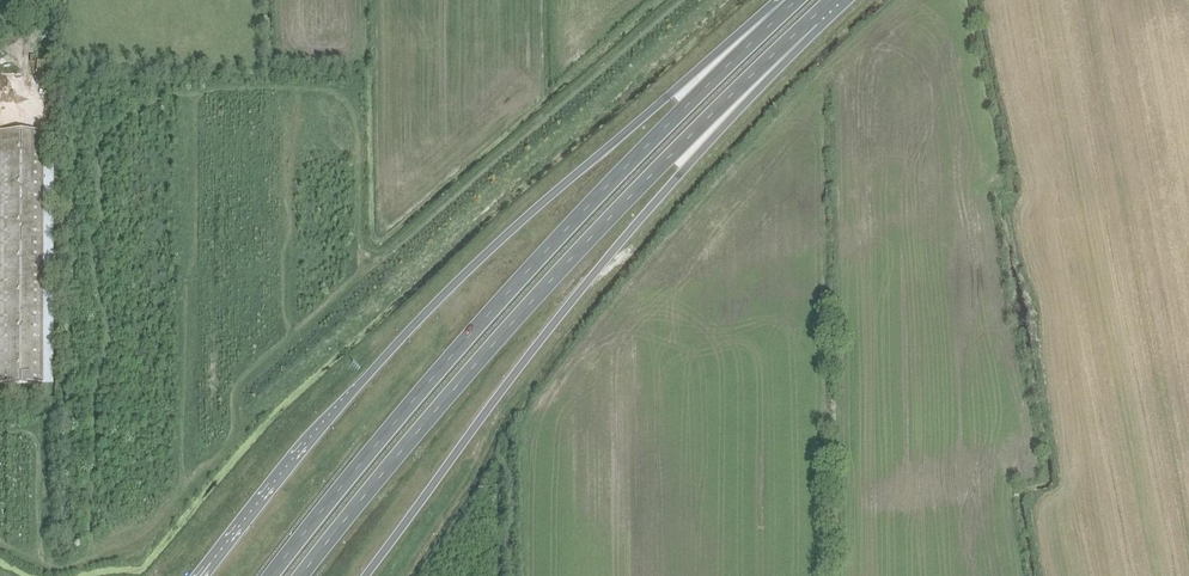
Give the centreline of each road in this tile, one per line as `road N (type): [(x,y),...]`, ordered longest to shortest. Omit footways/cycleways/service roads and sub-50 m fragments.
road 1 (trunk): [(795,0),(672,92),(494,246),(382,358),(207,575)]
road 2 (trunk): [(795,0),(507,293),(271,575)]
road 3 (trunk): [(301,575),(594,234),(812,17)]
road 4 (trunk): [(363,575),(582,288),(812,17)]

